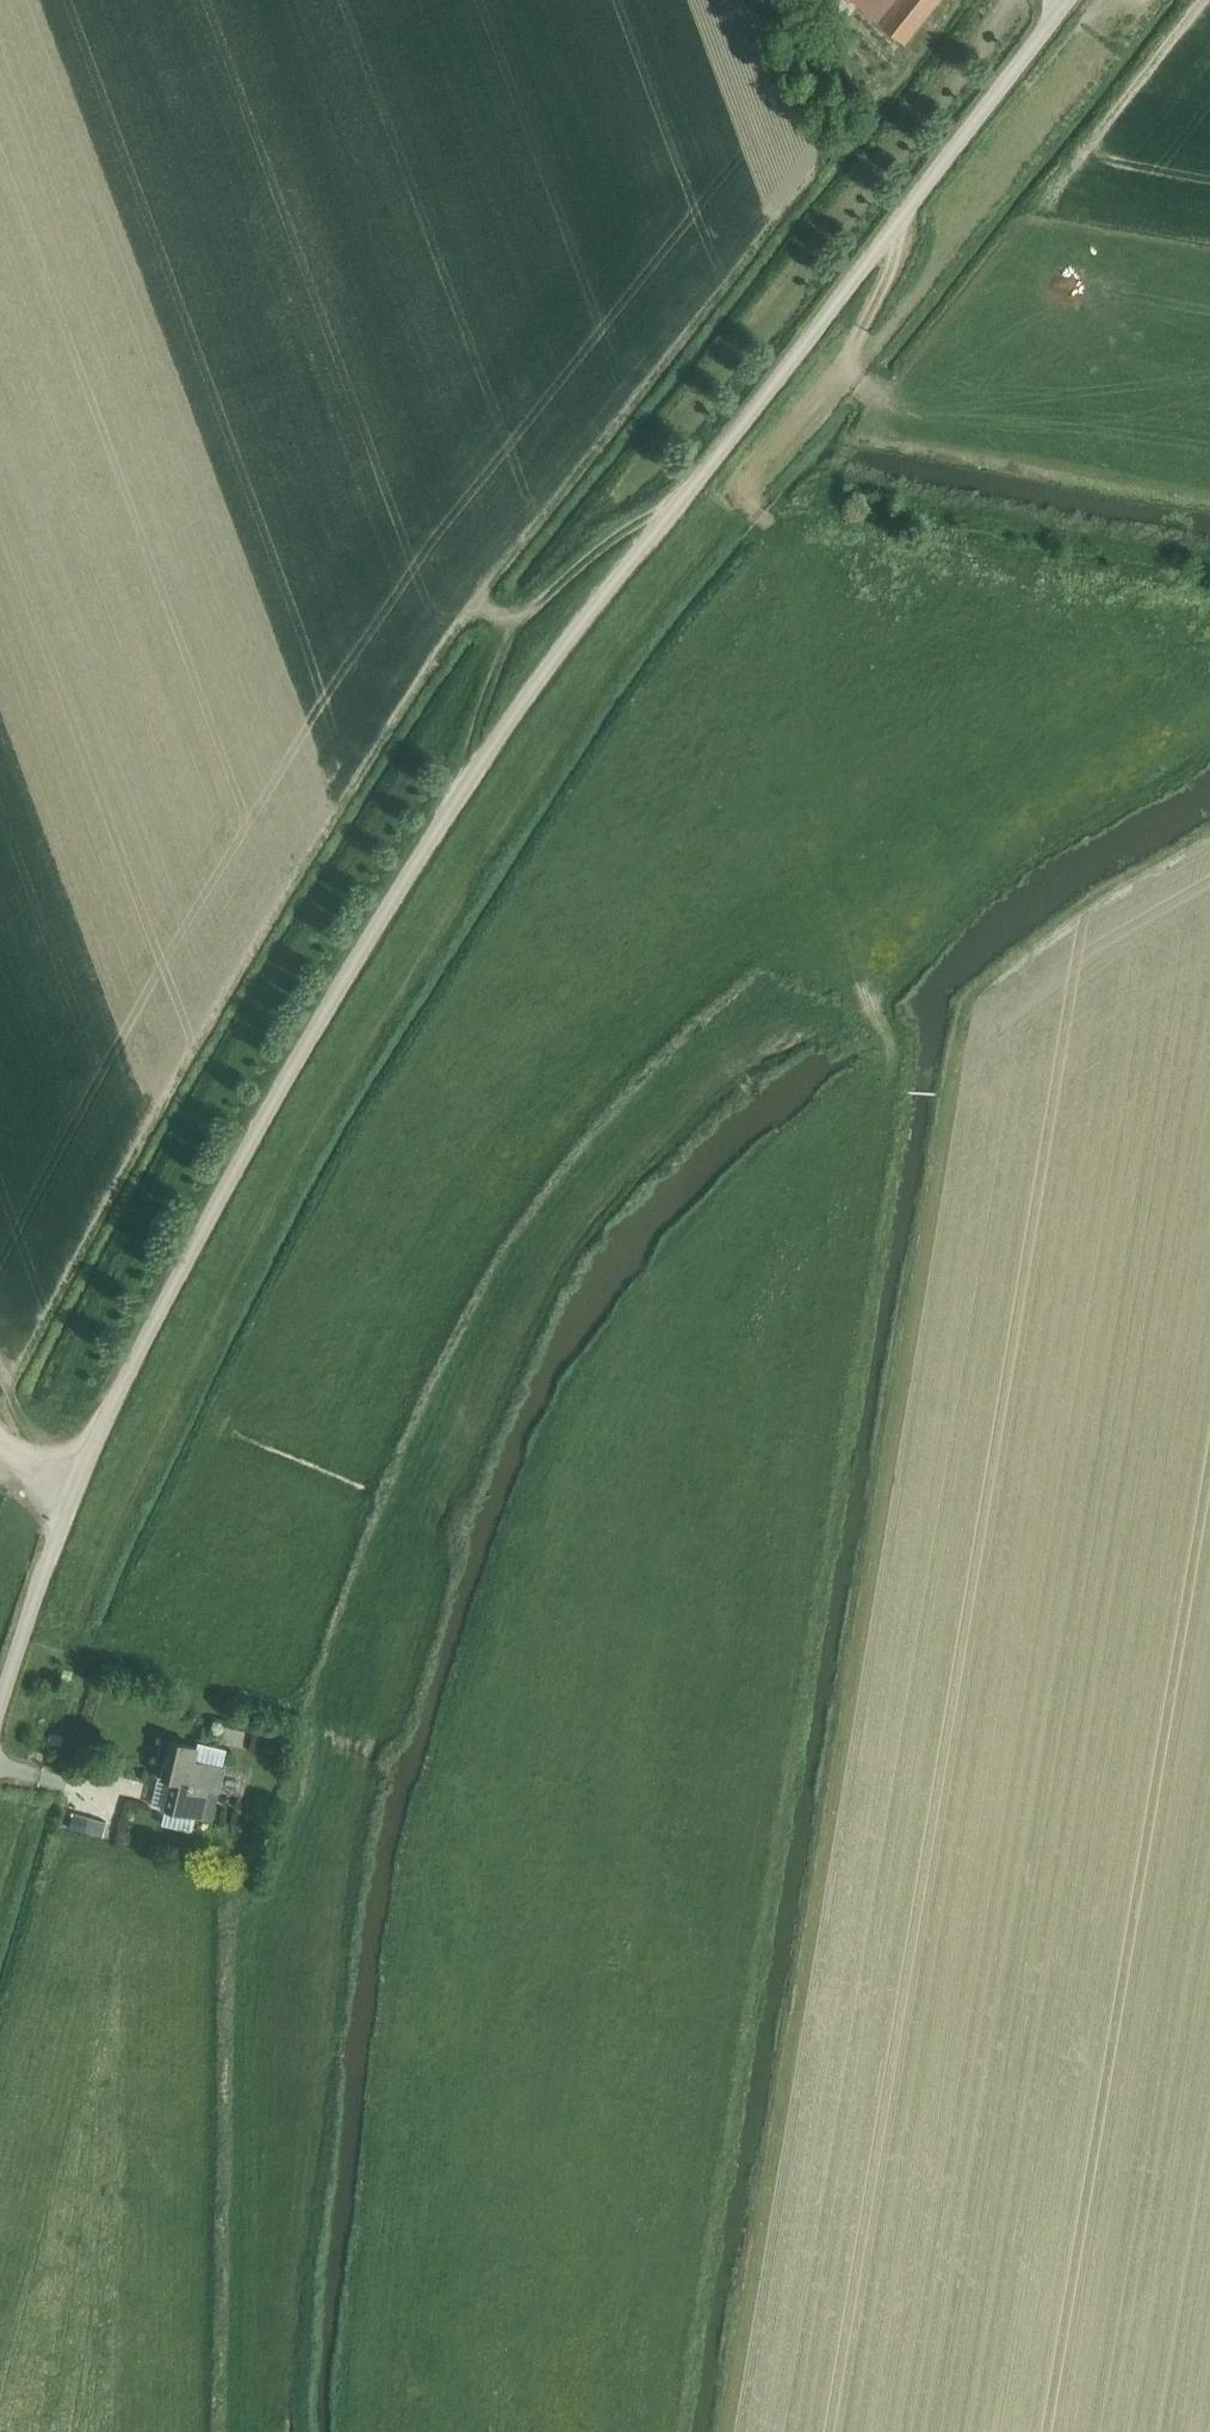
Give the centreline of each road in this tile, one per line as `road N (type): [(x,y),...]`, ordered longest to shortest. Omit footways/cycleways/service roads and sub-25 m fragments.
road 1 (unclassified): [(0,1707),(75,1489),(110,1410),(251,1143),(447,810),(556,657),(1070,0)]
road 2 (track): [(447,810),(509,620),(638,519),(681,501)]

